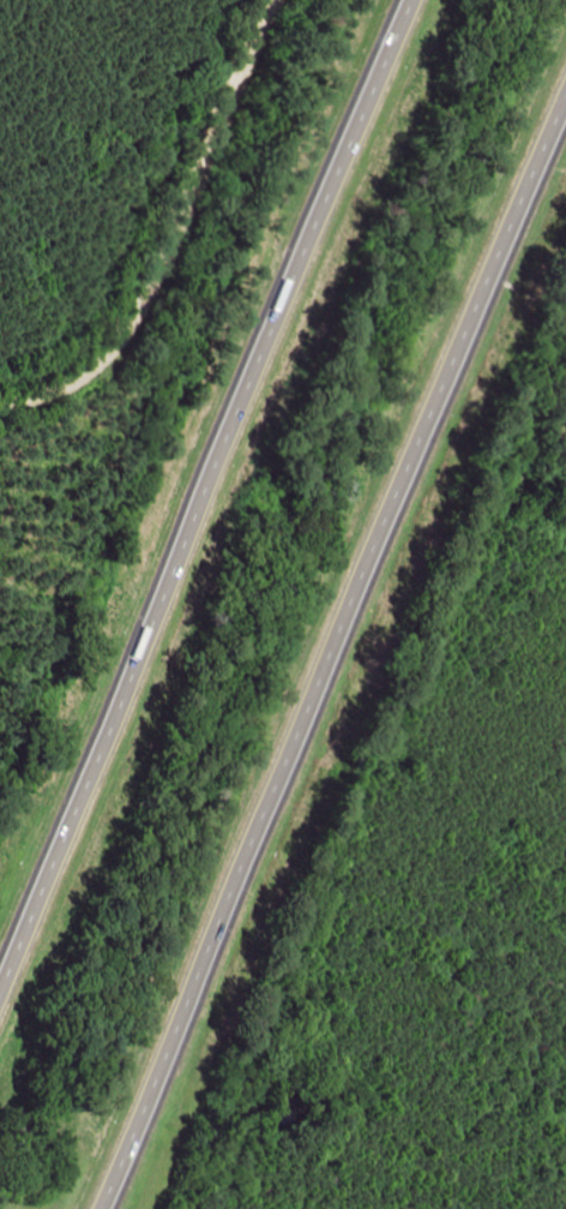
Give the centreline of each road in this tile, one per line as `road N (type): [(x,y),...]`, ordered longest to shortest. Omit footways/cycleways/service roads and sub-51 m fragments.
road 1 (motorway): [(97,1208),(565,82)]
road 2 (motorway): [(413,0),(0,972)]
road 3 (residential): [(0,338),(85,238),(187,0)]

